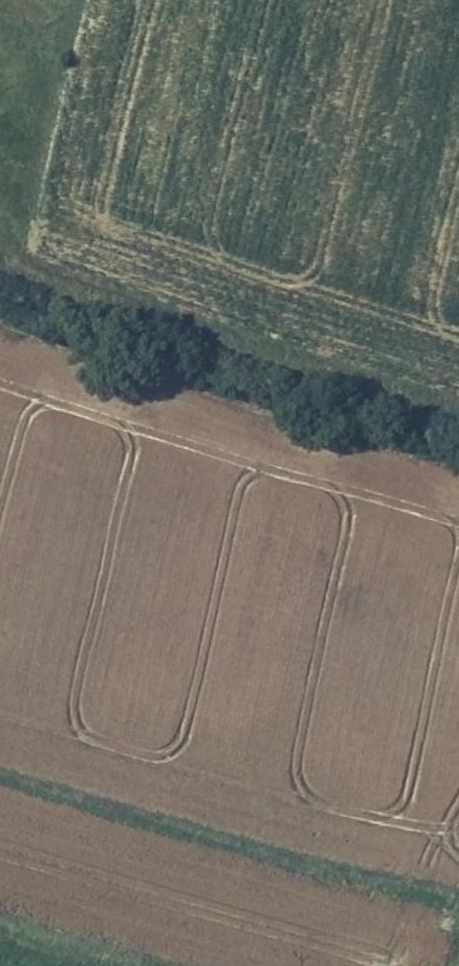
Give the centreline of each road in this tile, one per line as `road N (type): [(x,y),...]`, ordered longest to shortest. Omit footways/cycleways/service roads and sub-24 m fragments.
road 1 (track): [(19,268),(458,406)]

